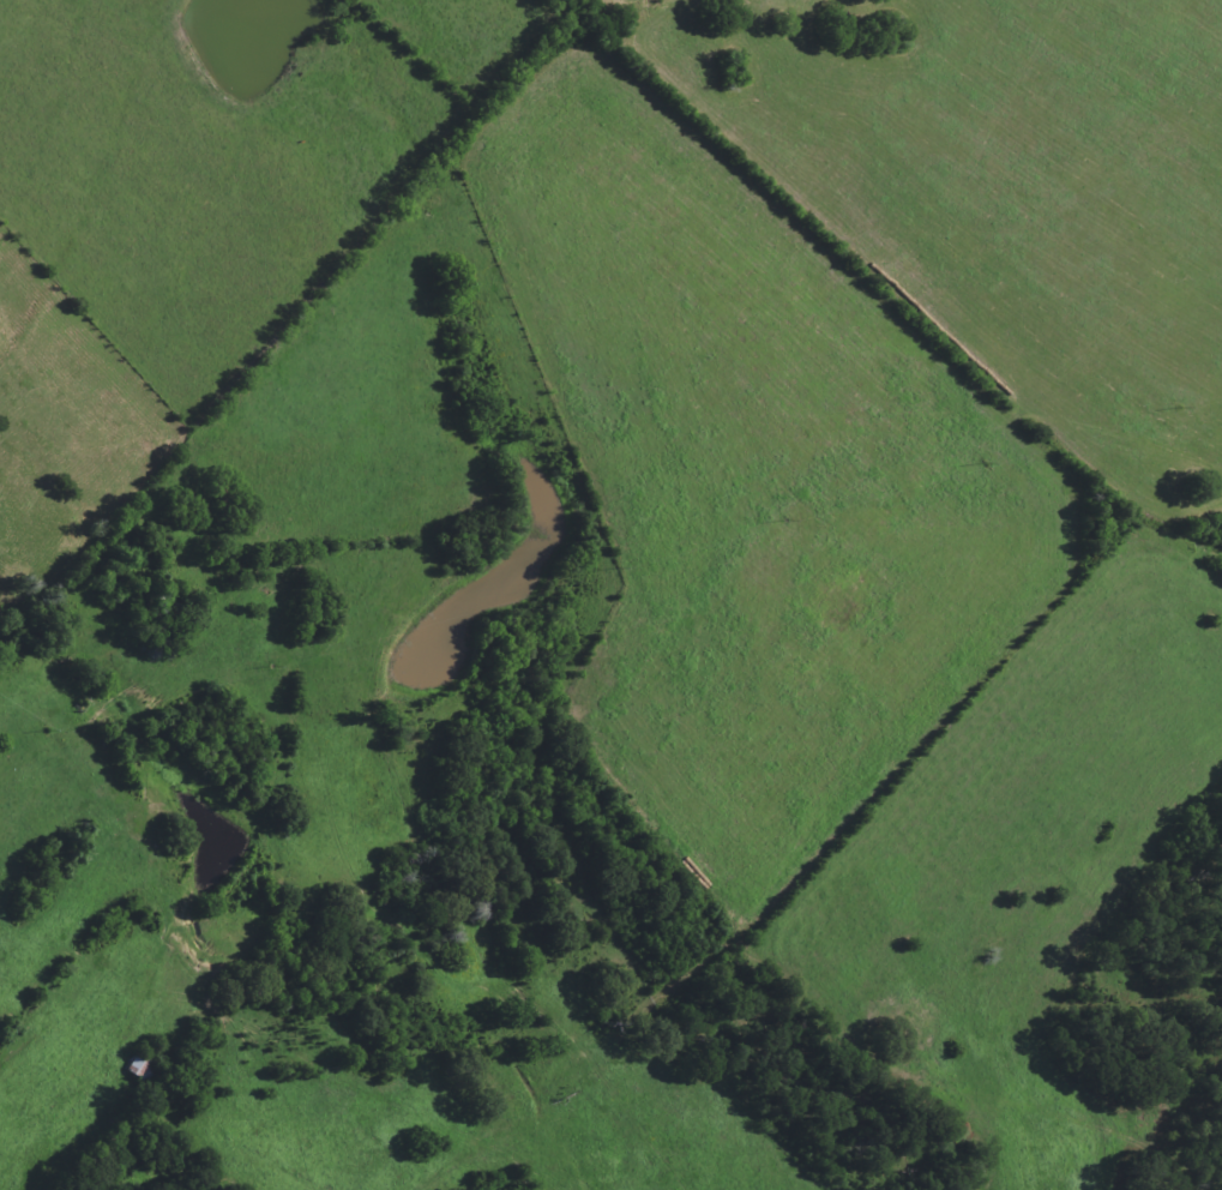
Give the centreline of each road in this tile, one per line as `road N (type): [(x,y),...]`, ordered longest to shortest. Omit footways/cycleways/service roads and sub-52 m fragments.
road 1 (residential): [(168,614),(0,717)]

